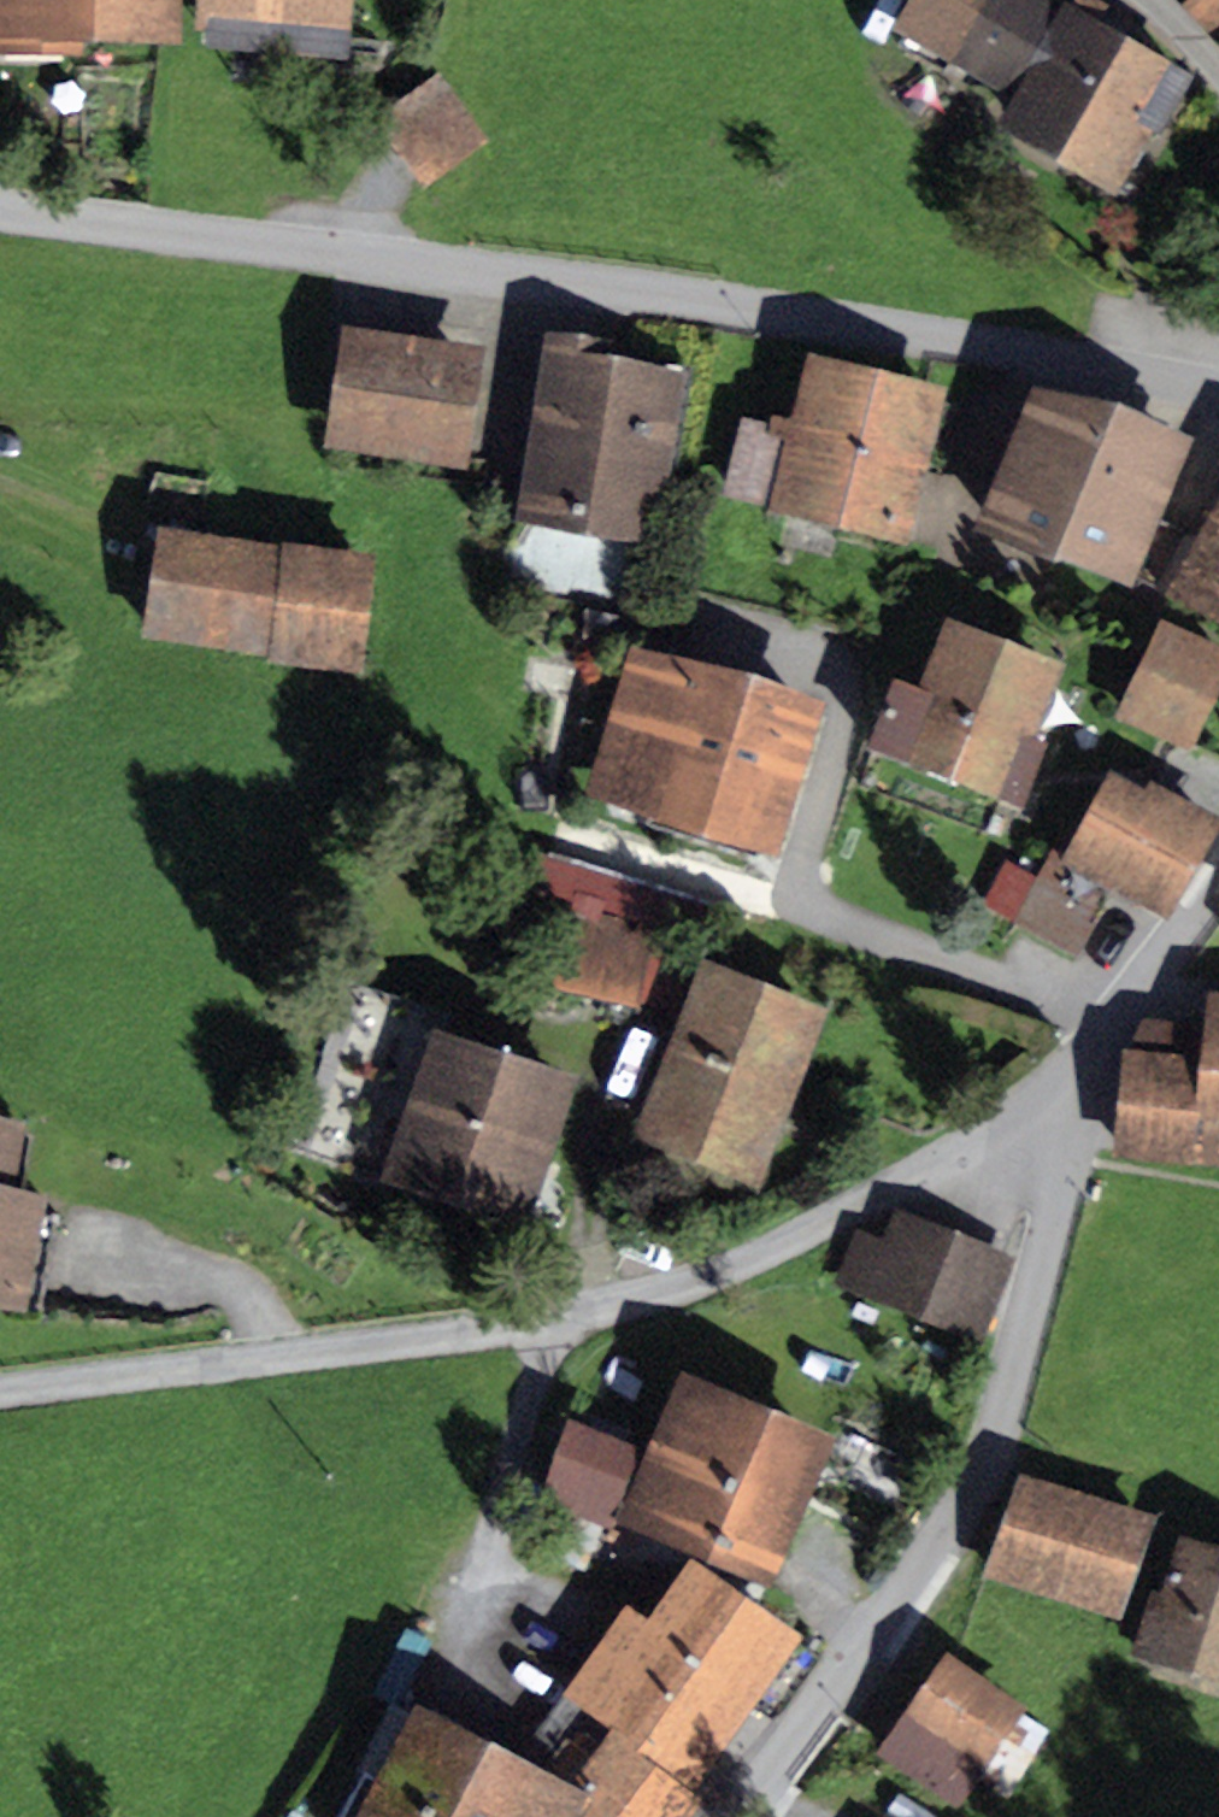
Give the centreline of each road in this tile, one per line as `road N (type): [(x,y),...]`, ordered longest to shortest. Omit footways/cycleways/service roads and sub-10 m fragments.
road 1 (residential): [(1218,391),(623,288),(0,210)]
road 2 (residential): [(1051,1099),(1001,1135),(744,1262),(593,1306),(0,1390)]
road 3 (residential): [(1051,1099),(1064,1160),(1005,1412),(965,1500),(814,1713),(727,1816)]
road 4 (residential): [(1218,891),(1051,1099)]

